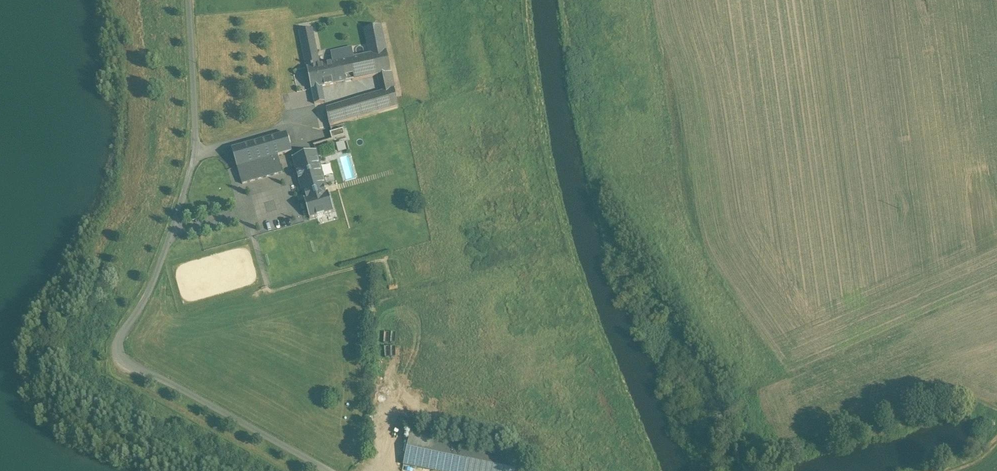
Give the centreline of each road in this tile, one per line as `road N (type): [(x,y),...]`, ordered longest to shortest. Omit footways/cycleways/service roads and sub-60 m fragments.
road 1 (track): [(328,470),(121,353),(122,334),(169,245),(196,152)]
road 2 (track): [(196,152),(187,0)]
road 3 (track): [(173,232),(248,213),(243,190),(287,177)]
road 4 (track): [(196,152),(321,114)]

